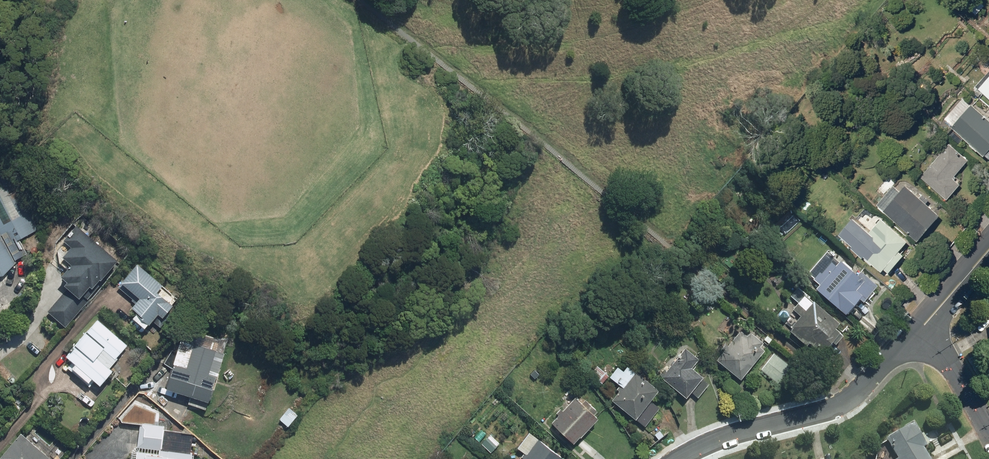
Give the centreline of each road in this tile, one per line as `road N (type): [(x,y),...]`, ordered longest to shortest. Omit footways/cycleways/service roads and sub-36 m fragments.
road 1 (residential): [(679,458),(837,407),(926,322)]
road 2 (residential): [(988,433),(926,322)]

